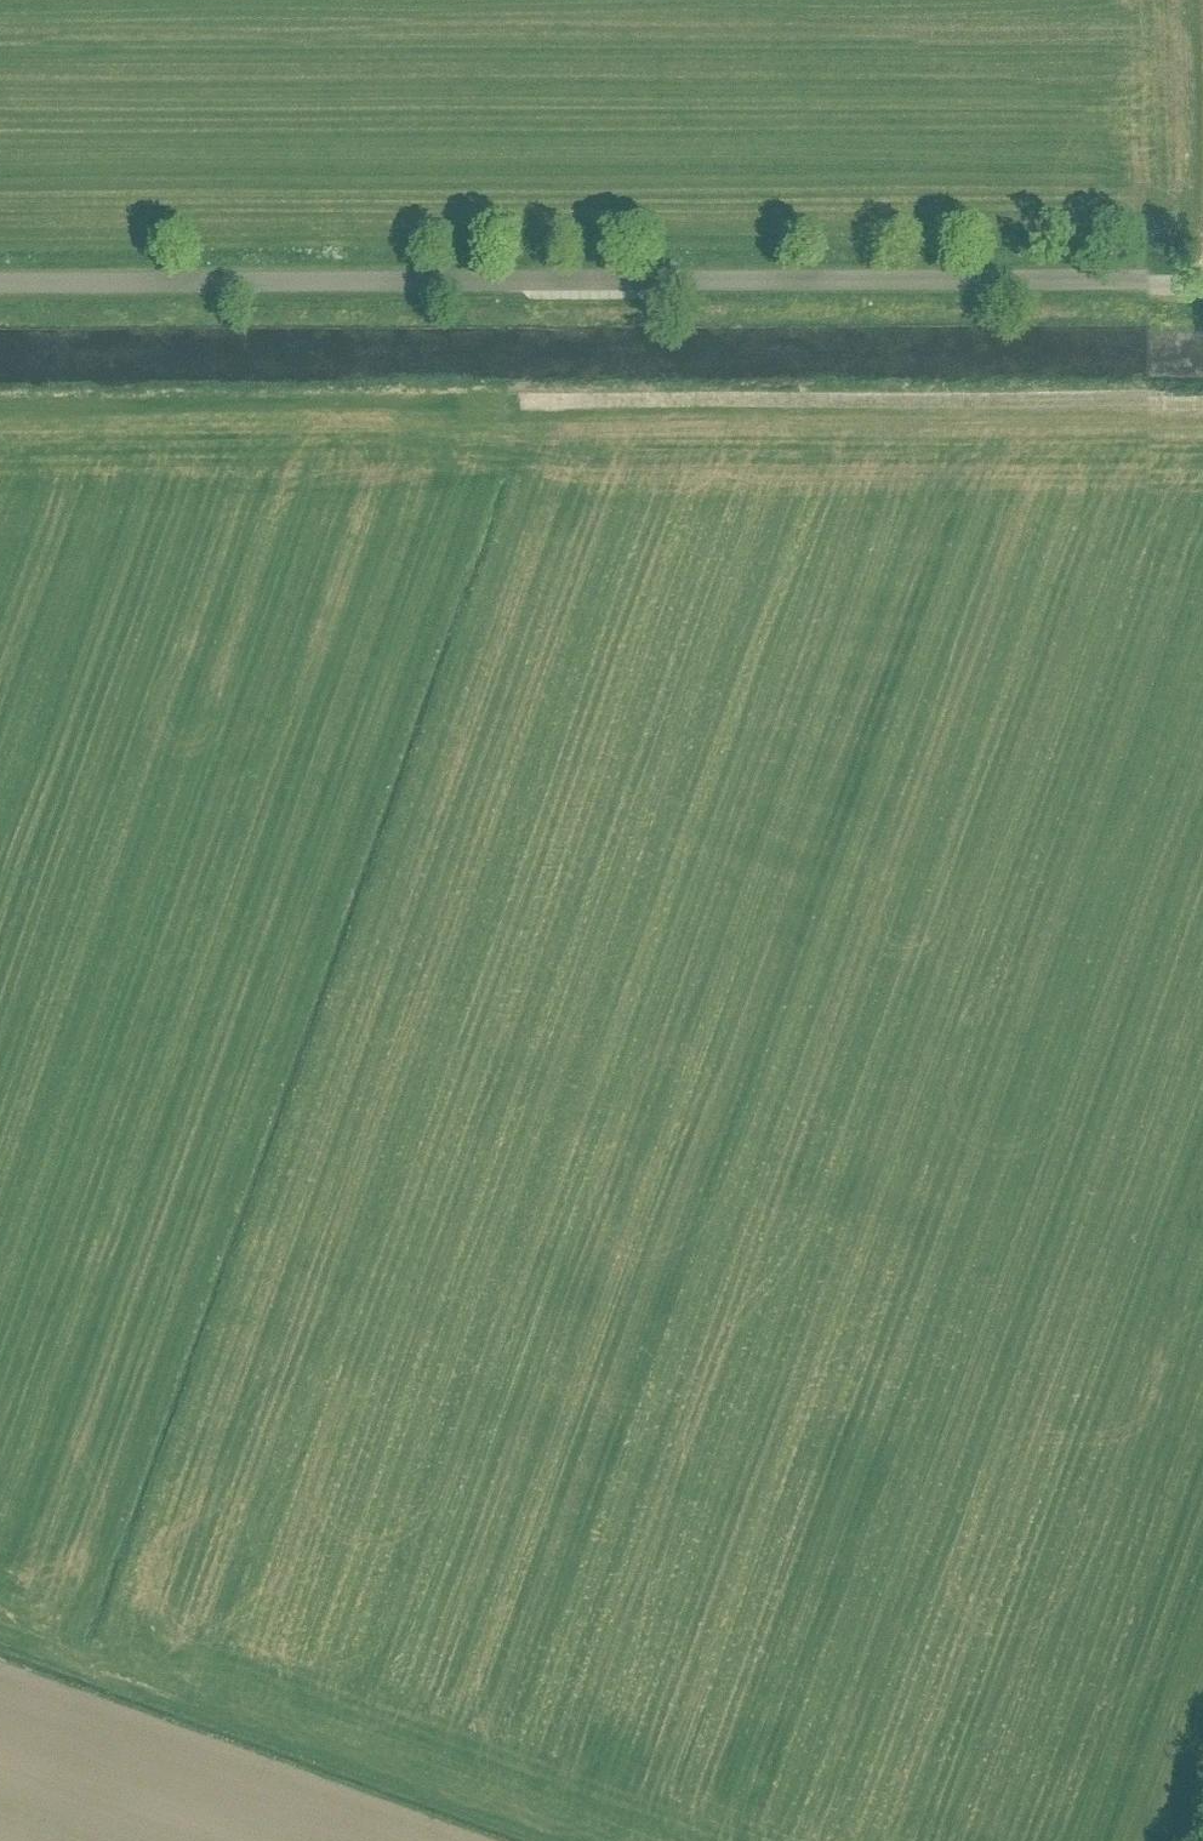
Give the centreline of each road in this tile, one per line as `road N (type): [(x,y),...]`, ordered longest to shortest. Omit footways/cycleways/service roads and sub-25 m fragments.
road 1 (unclassified): [(1202,274),(0,281)]

